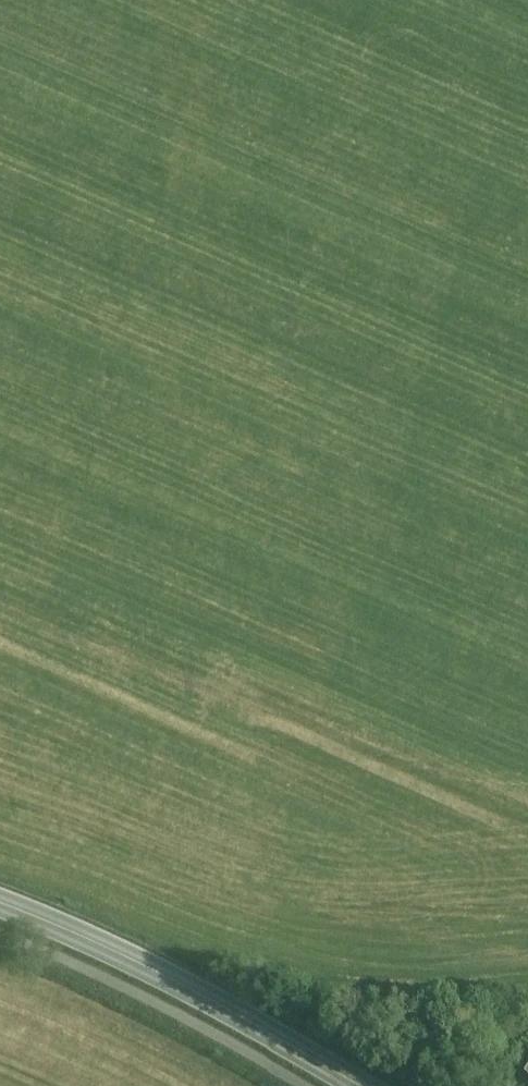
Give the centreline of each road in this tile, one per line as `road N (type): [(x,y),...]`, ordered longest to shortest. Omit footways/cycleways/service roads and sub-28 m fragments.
road 1 (secondary): [(356,1085),(173,981),(0,908)]

